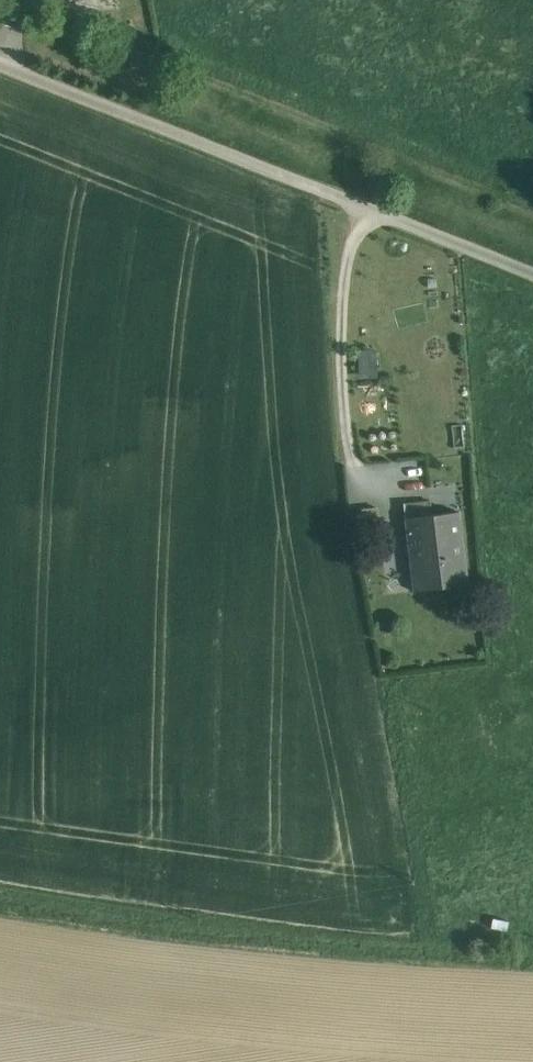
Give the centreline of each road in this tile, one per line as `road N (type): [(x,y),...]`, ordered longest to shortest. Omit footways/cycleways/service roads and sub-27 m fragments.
road 1 (unclassified): [(532,272),(0,63)]

